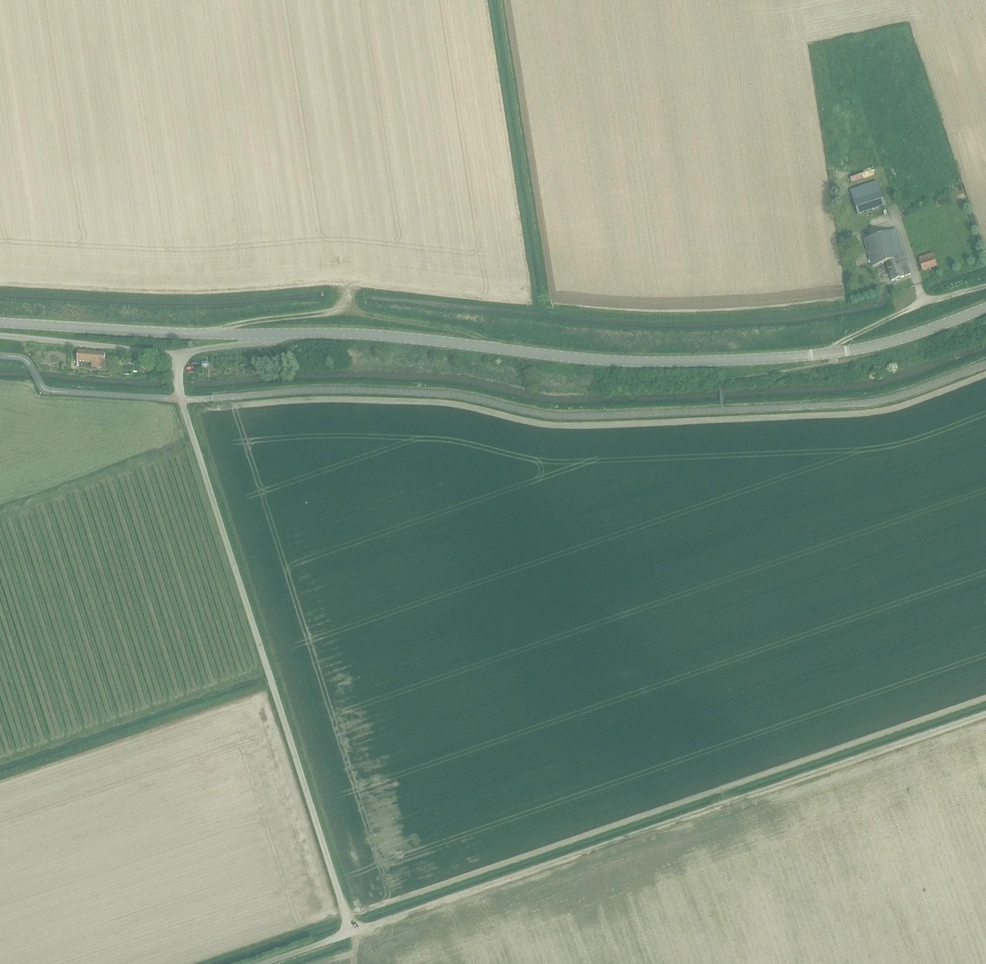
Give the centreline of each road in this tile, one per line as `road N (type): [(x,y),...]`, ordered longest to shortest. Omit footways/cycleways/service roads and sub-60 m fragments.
road 1 (secondary): [(259,334),(376,335),(641,363),(752,359),(873,345),(985,308)]
road 2 (unclassified): [(259,963),(352,931),(181,399),(175,355)]
road 3 (track): [(352,931),(985,712)]
road 4 (secondary): [(0,323),(259,334)]
road 5 (unclassified): [(0,336),(175,355)]

